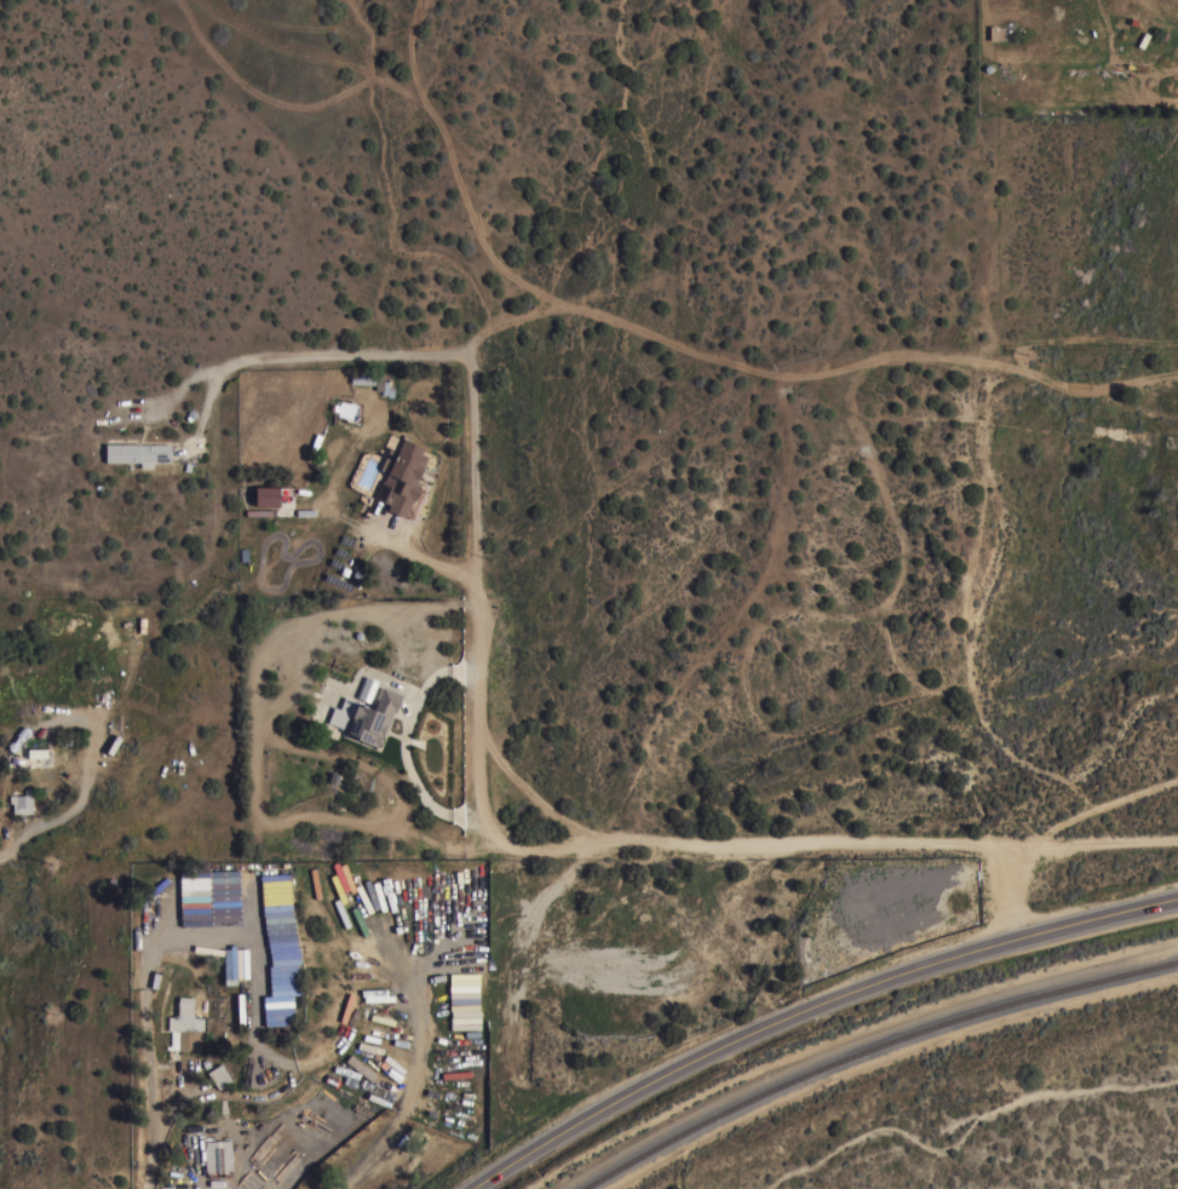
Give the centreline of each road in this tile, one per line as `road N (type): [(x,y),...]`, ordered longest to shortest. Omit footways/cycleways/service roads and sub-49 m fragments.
road 1 (secondary): [(467,1188),(661,1073),(872,975),(1177,896)]
road 2 (track): [(471,357),(493,323),(574,310),(795,378),(889,355),(962,360),(1068,387),(1177,379)]
road 3 (residential): [(477,816),(508,856),(677,843),(1177,840)]
road 4 (residential): [(471,357),(477,816)]
road 5 (track): [(889,355),(852,378),(850,413),(897,519),(904,564),(884,626),(892,657),(914,683),(972,685)]
road 6 (track): [(1096,811),(1070,782),(1002,751),(976,708),(970,665),(976,620),(1001,523),(994,478)]
road 7 (track): [(1027,842),(1177,781)]
road 8 (residential): [(0,850),(24,831),(82,810),(99,753)]

